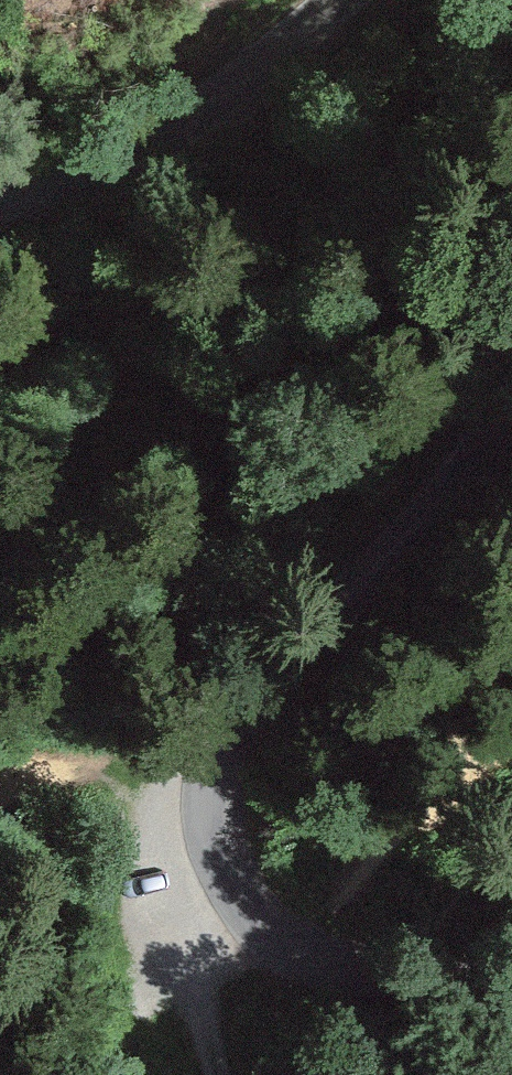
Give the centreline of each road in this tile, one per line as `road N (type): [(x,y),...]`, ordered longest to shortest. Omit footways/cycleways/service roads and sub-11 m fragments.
road 1 (unclassified): [(511,971),(353,974),(186,946),(135,886),(139,815),(196,728),(387,543),(511,444)]
road 2 (unclassified): [(417,0),(217,121),(0,221)]
road 3 (track): [(186,946),(218,1074)]

